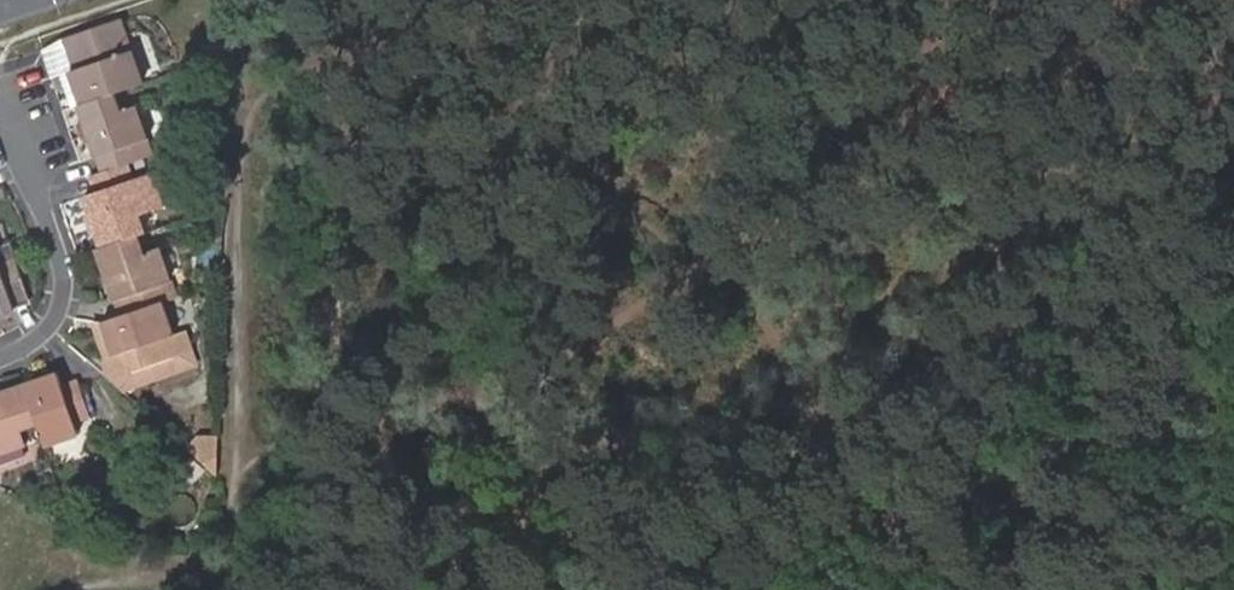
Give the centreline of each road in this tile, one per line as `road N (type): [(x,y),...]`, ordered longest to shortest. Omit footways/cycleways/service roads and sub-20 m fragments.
road 1 (residential): [(0,360),(55,321),(64,284),(21,108)]

